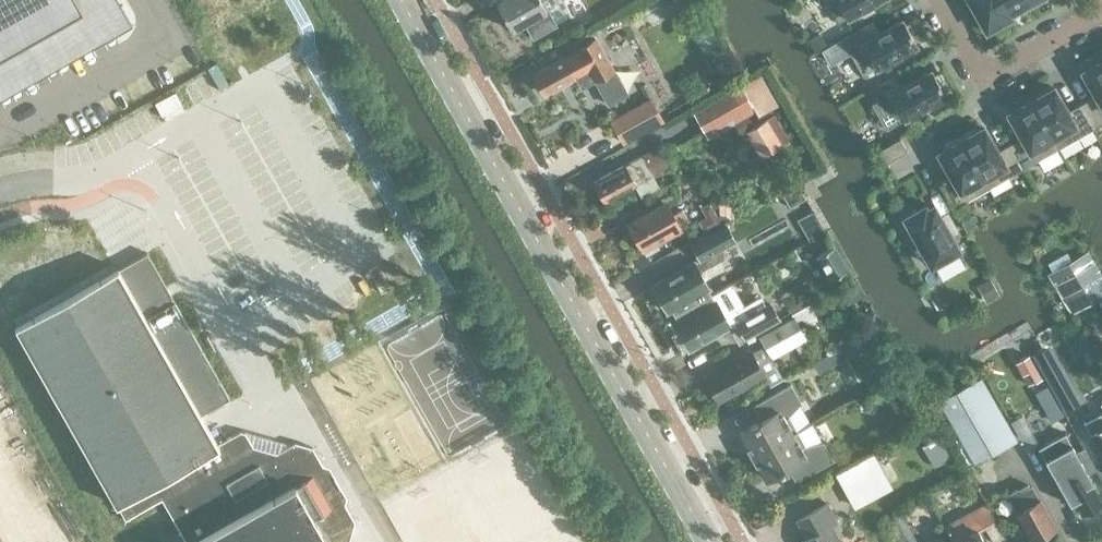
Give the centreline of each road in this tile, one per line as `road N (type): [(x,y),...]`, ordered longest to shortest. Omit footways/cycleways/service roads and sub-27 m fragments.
road 1 (tertiary): [(714,541),(405,0)]
road 2 (residential): [(1101,5),(975,74),(935,0)]
road 3 (unclassified): [(135,152),(76,179),(0,192)]

